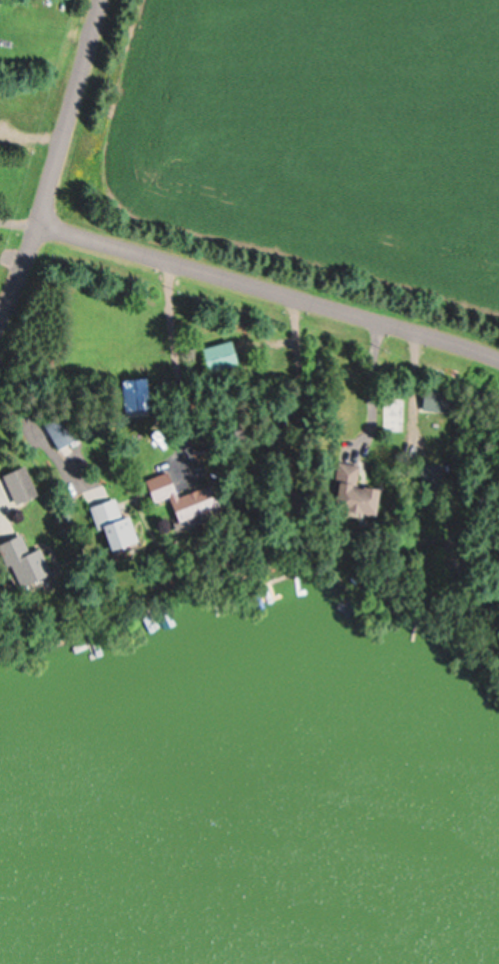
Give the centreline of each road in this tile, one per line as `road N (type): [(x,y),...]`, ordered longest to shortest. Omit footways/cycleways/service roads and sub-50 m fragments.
road 1 (residential): [(41,226),(498,359)]
road 2 (residential): [(99,0),(41,226),(0,331)]

